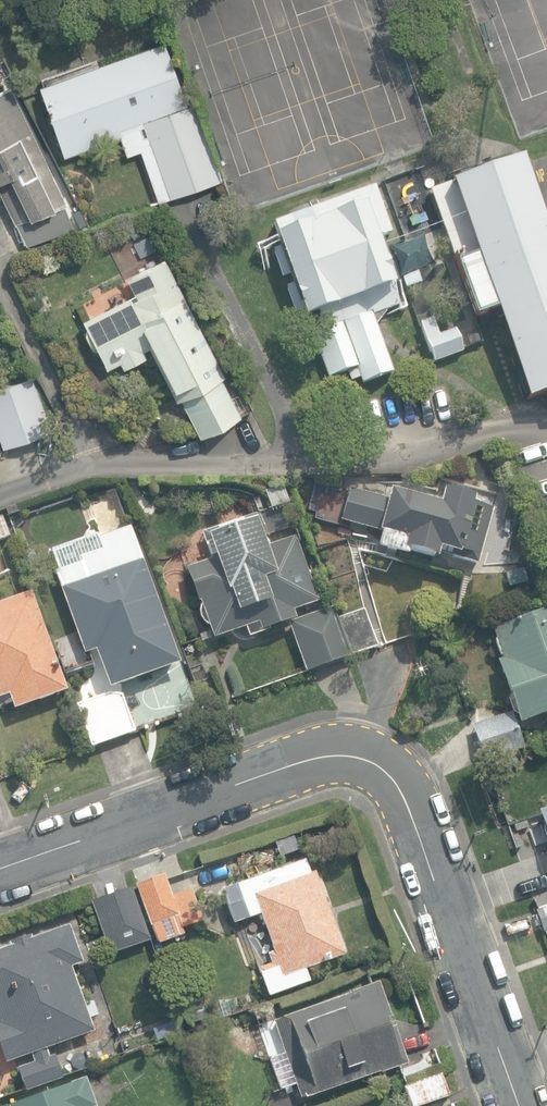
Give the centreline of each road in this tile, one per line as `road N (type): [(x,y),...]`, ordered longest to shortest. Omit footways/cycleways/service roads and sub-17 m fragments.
road 1 (residential): [(513,1105),(398,784),(344,766),(0,875)]

